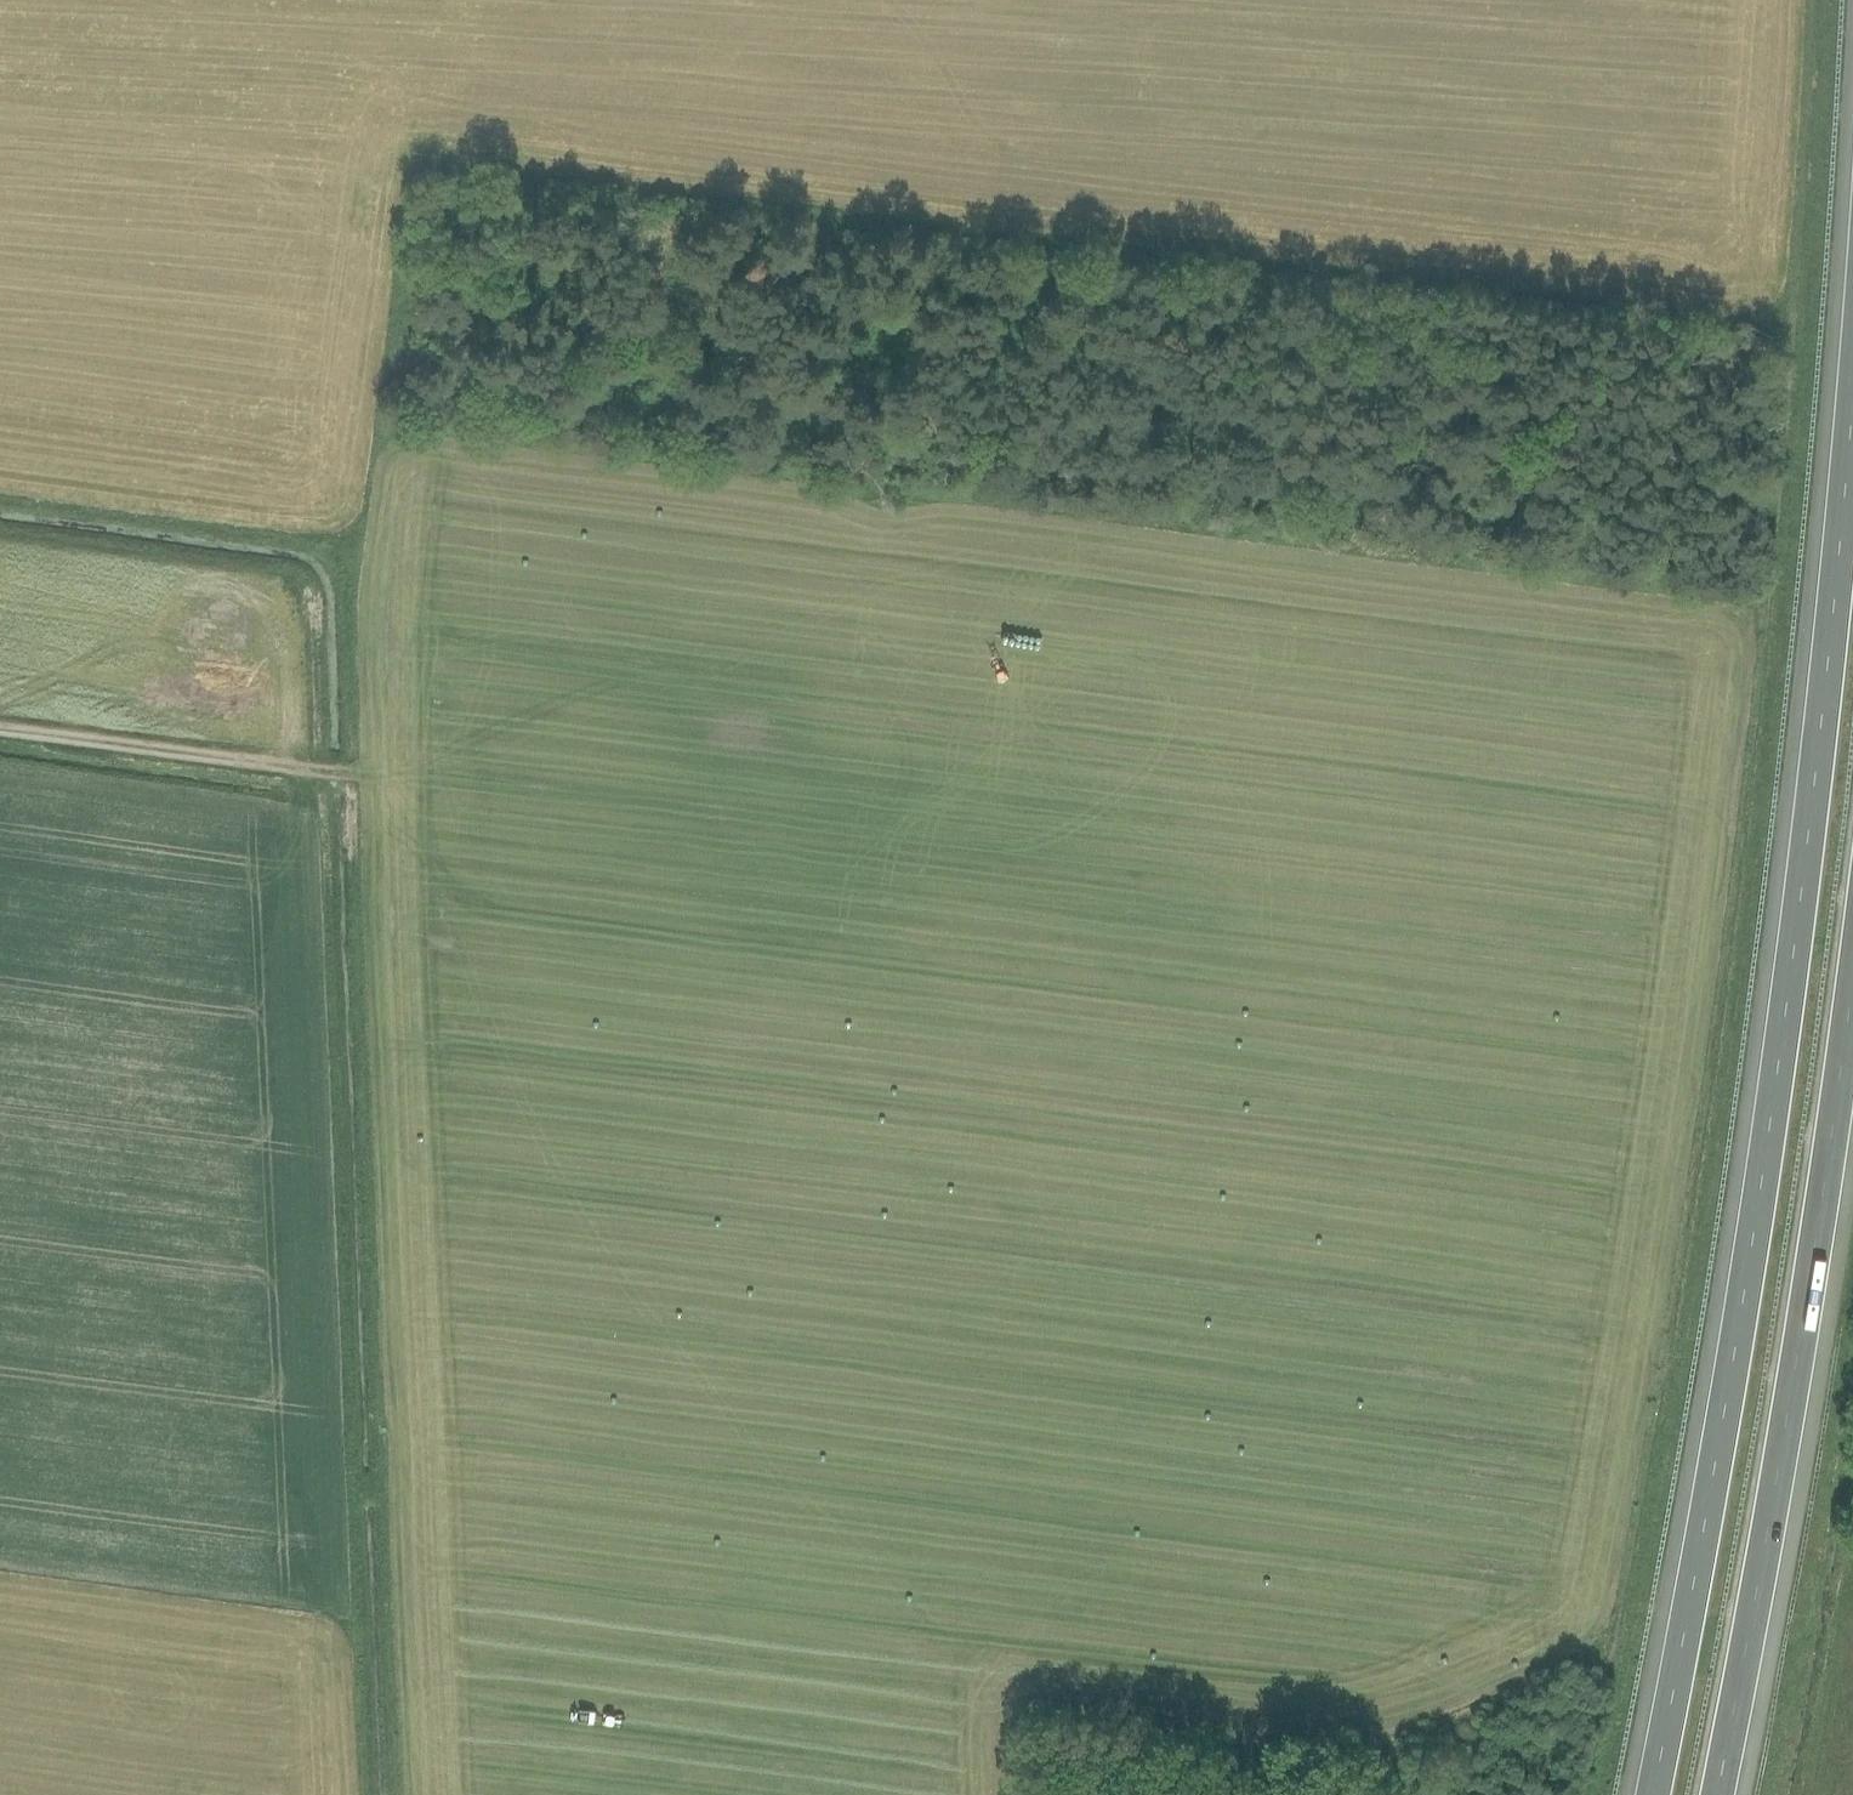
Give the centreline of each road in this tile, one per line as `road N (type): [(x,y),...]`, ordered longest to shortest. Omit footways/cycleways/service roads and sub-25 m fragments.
road 1 (motorway): [(1852,323),(1801,872),(1719,1417),(1644,1794)]
road 2 (motorway): [(1722,1794),(1791,1424),(1852,999)]
road 3 (track): [(0,730),(354,780)]

